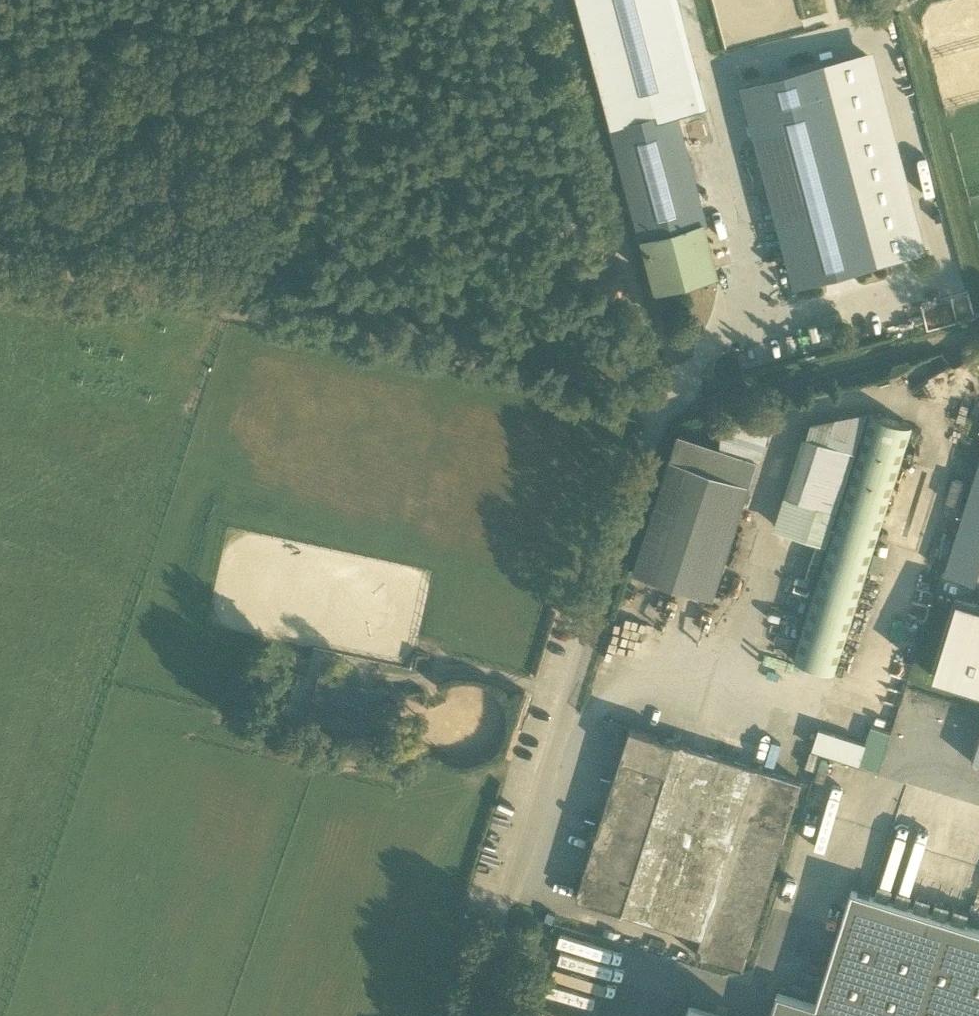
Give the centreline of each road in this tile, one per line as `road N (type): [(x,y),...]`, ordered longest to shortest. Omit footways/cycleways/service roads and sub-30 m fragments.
road 1 (unclassified): [(468,1015),(662,412),(557,0)]
road 2 (track): [(197,304),(662,412)]
road 3 (track): [(970,331),(662,412)]
road 4 (track): [(0,257),(197,304)]

